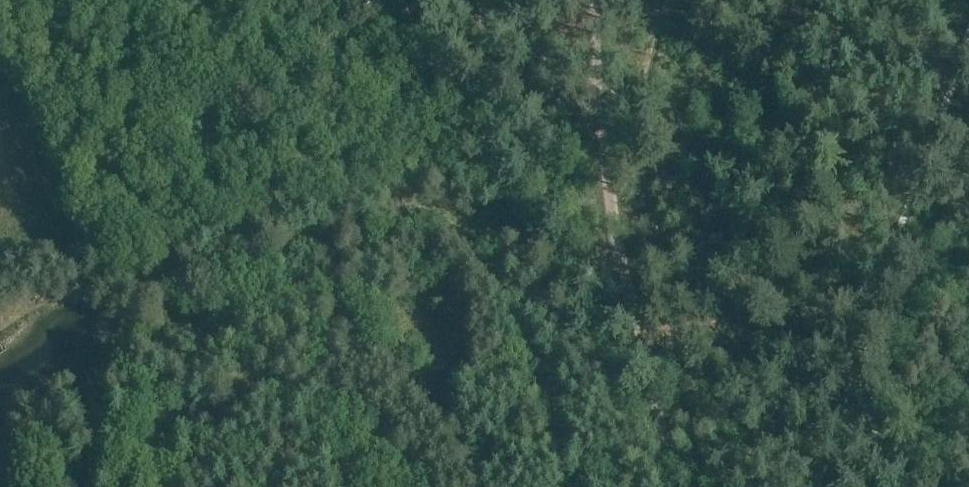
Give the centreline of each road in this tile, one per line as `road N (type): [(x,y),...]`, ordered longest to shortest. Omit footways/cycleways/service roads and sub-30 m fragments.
road 1 (track): [(664,486),(659,417),(605,167),(595,0)]
road 2 (track): [(968,115),(888,366),(904,416),(963,486)]

